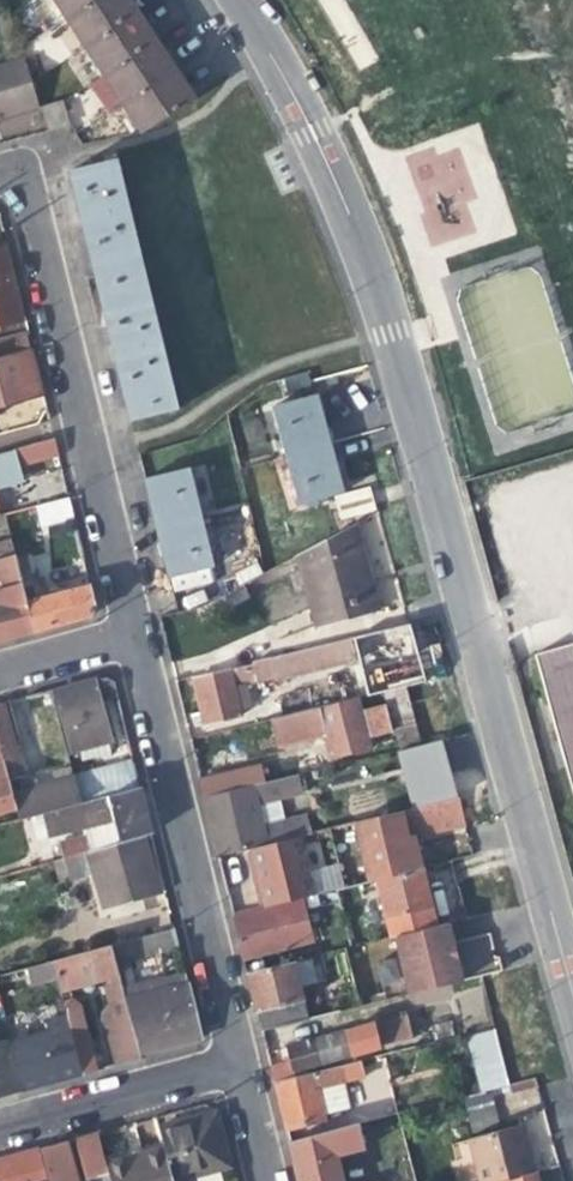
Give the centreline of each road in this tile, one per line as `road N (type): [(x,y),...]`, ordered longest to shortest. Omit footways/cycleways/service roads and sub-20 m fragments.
road 1 (residential): [(233,0),(304,129),(389,353),(572,1000)]
road 2 (residential): [(125,629),(9,165)]
road 3 (residential): [(226,1059),(125,629)]
road 4 (residential): [(0,1121),(226,1059)]
road 5 (residential): [(125,629),(0,664)]
road 6 (residential): [(256,1180),(226,1059)]

